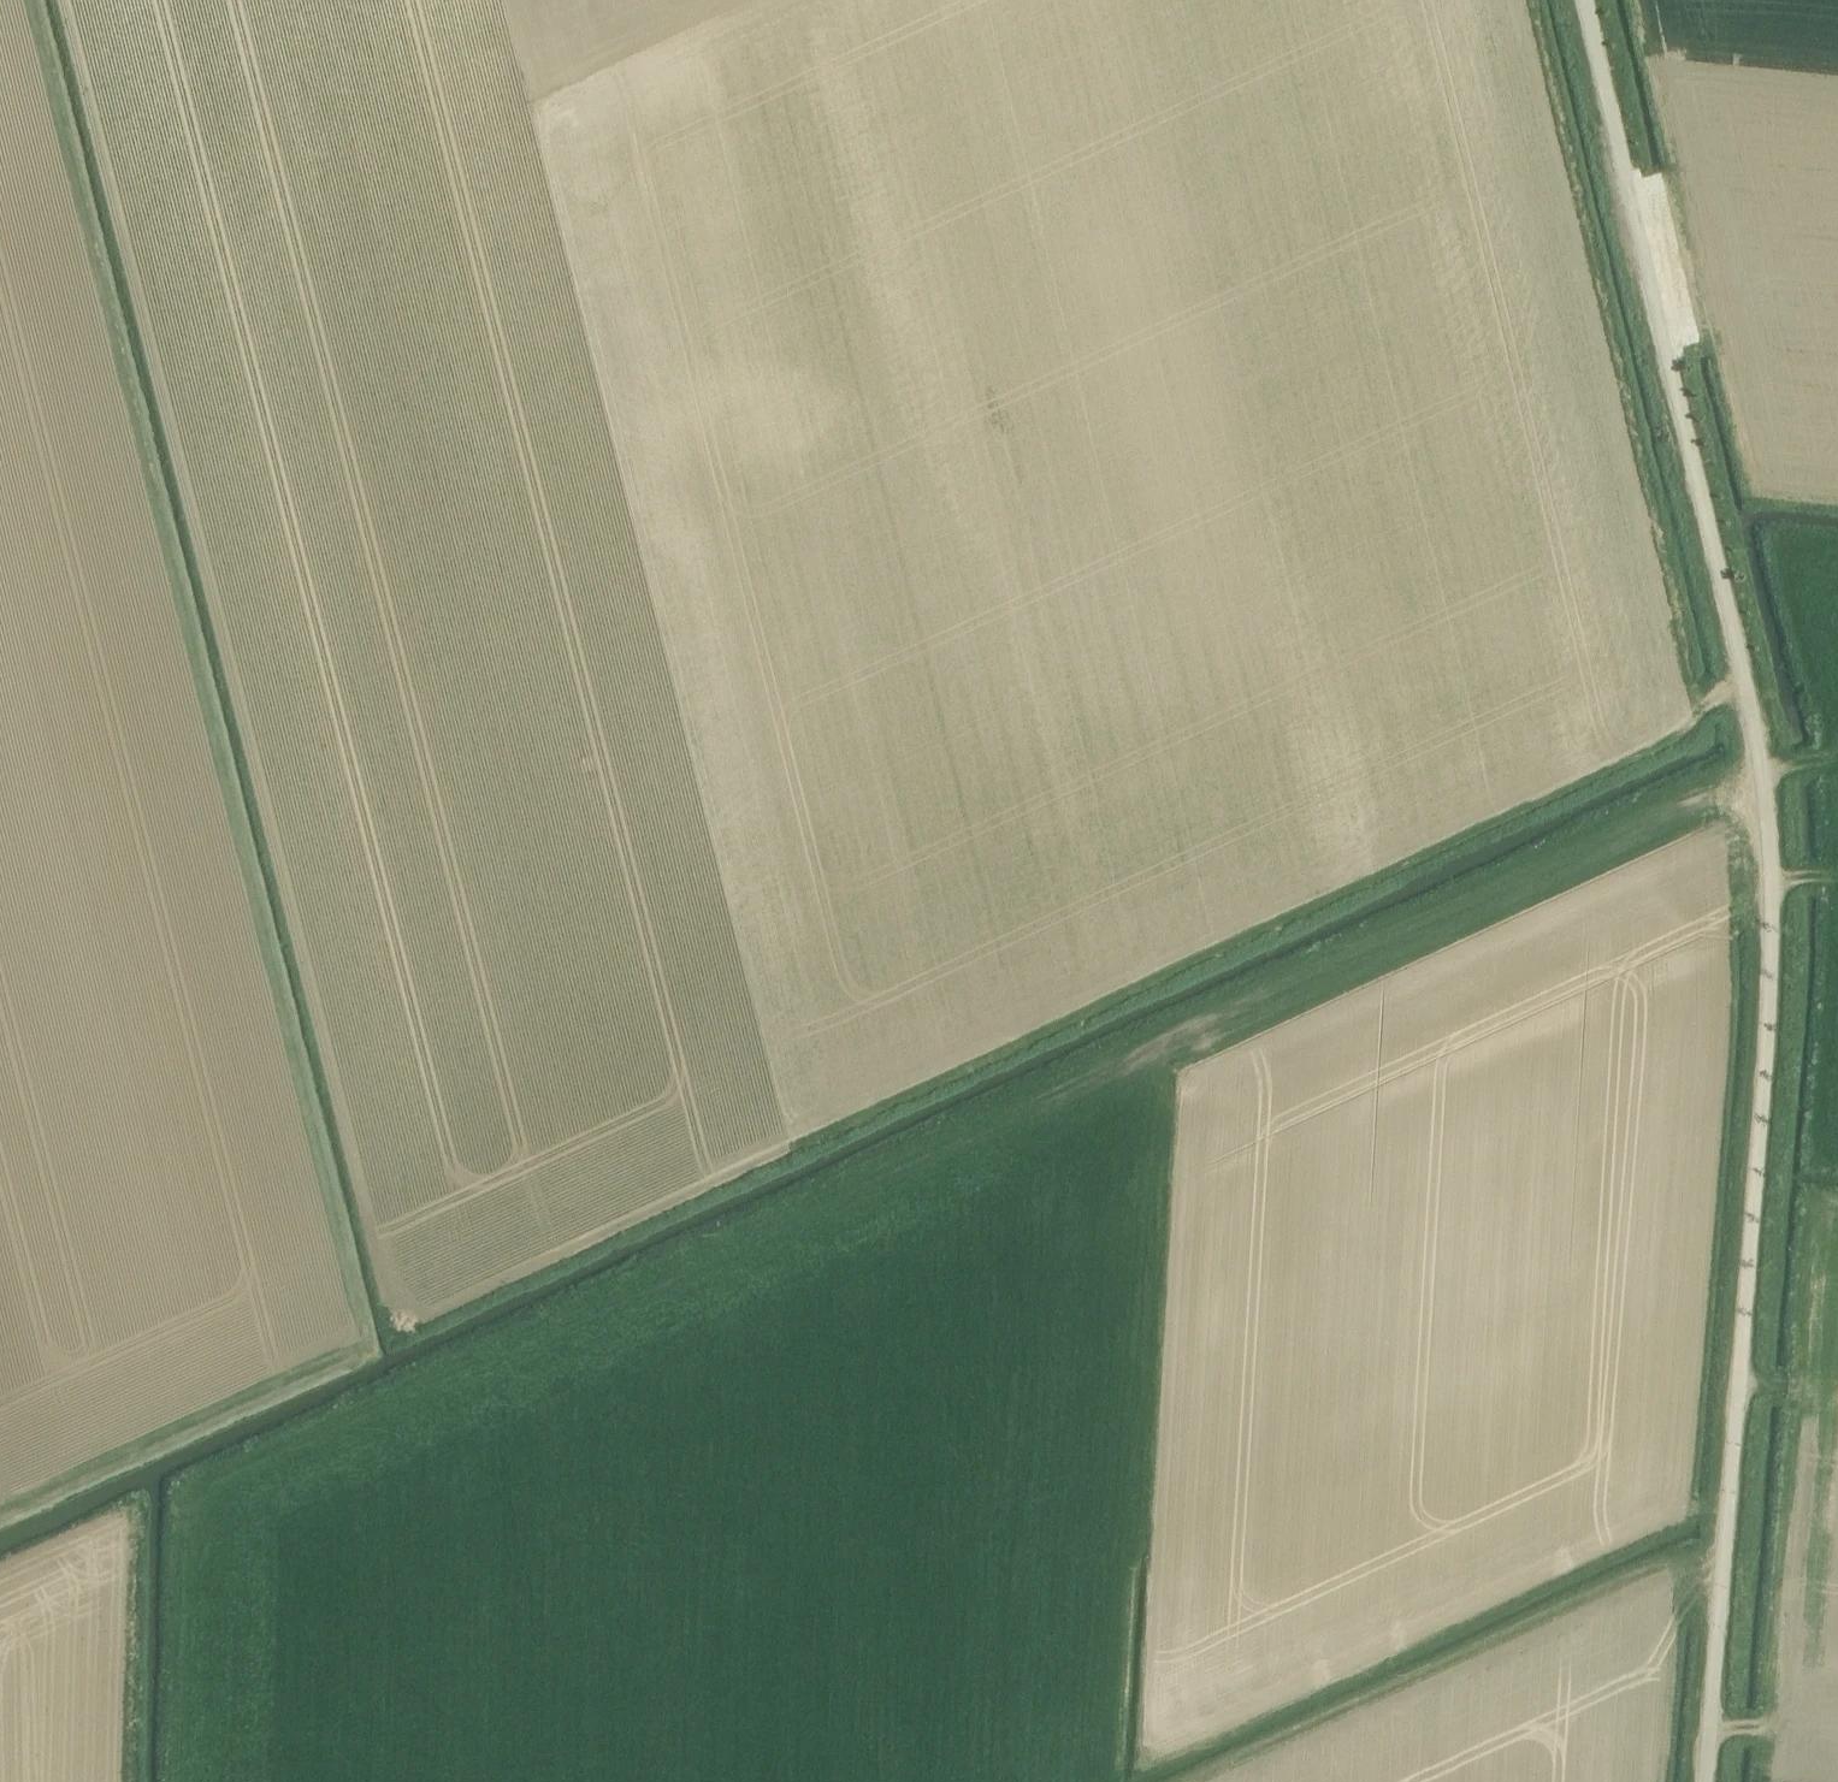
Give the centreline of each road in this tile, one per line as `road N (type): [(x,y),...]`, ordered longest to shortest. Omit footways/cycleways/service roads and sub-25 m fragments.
road 1 (unclassified): [(1708,1781),(1771,996),(1768,825),(1739,664),(1582,0)]

